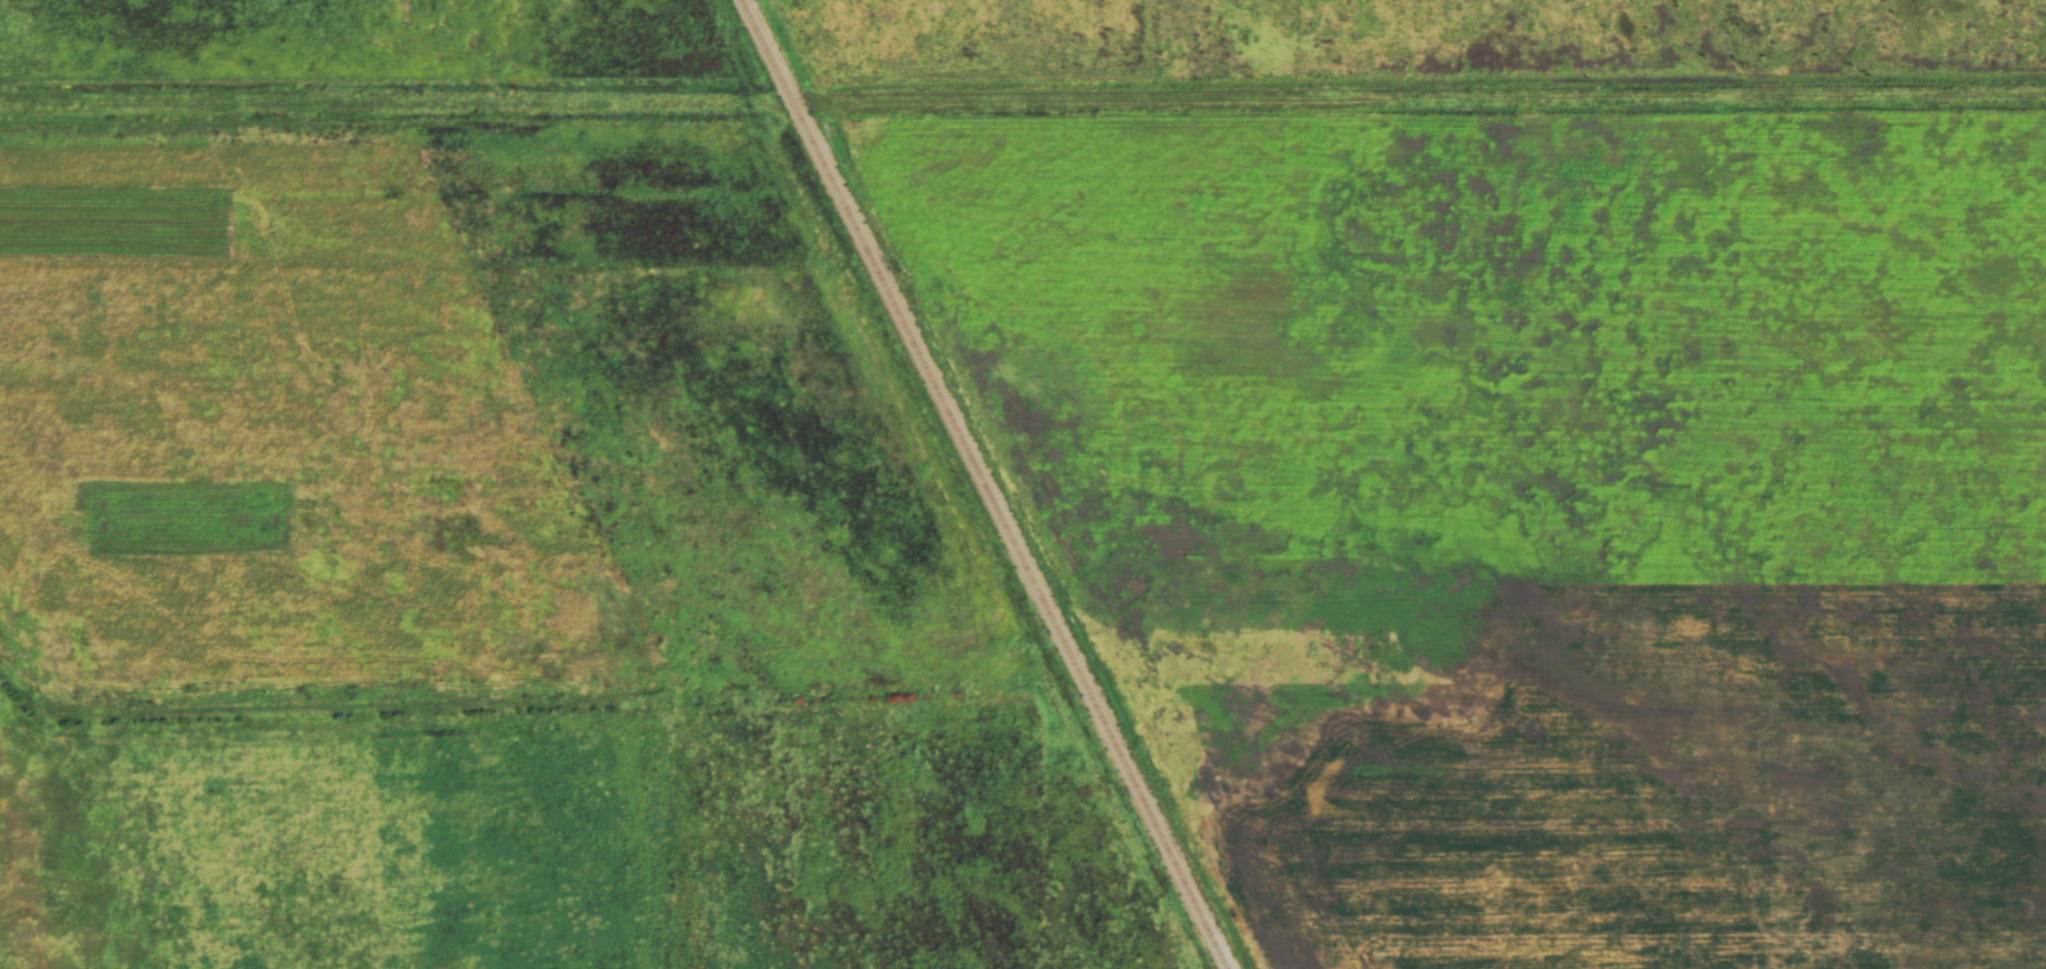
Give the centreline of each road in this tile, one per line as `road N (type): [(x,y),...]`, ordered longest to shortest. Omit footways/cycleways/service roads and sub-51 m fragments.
road 1 (residential): [(835,100),(2045,101)]
road 2 (track): [(0,115),(748,104)]

